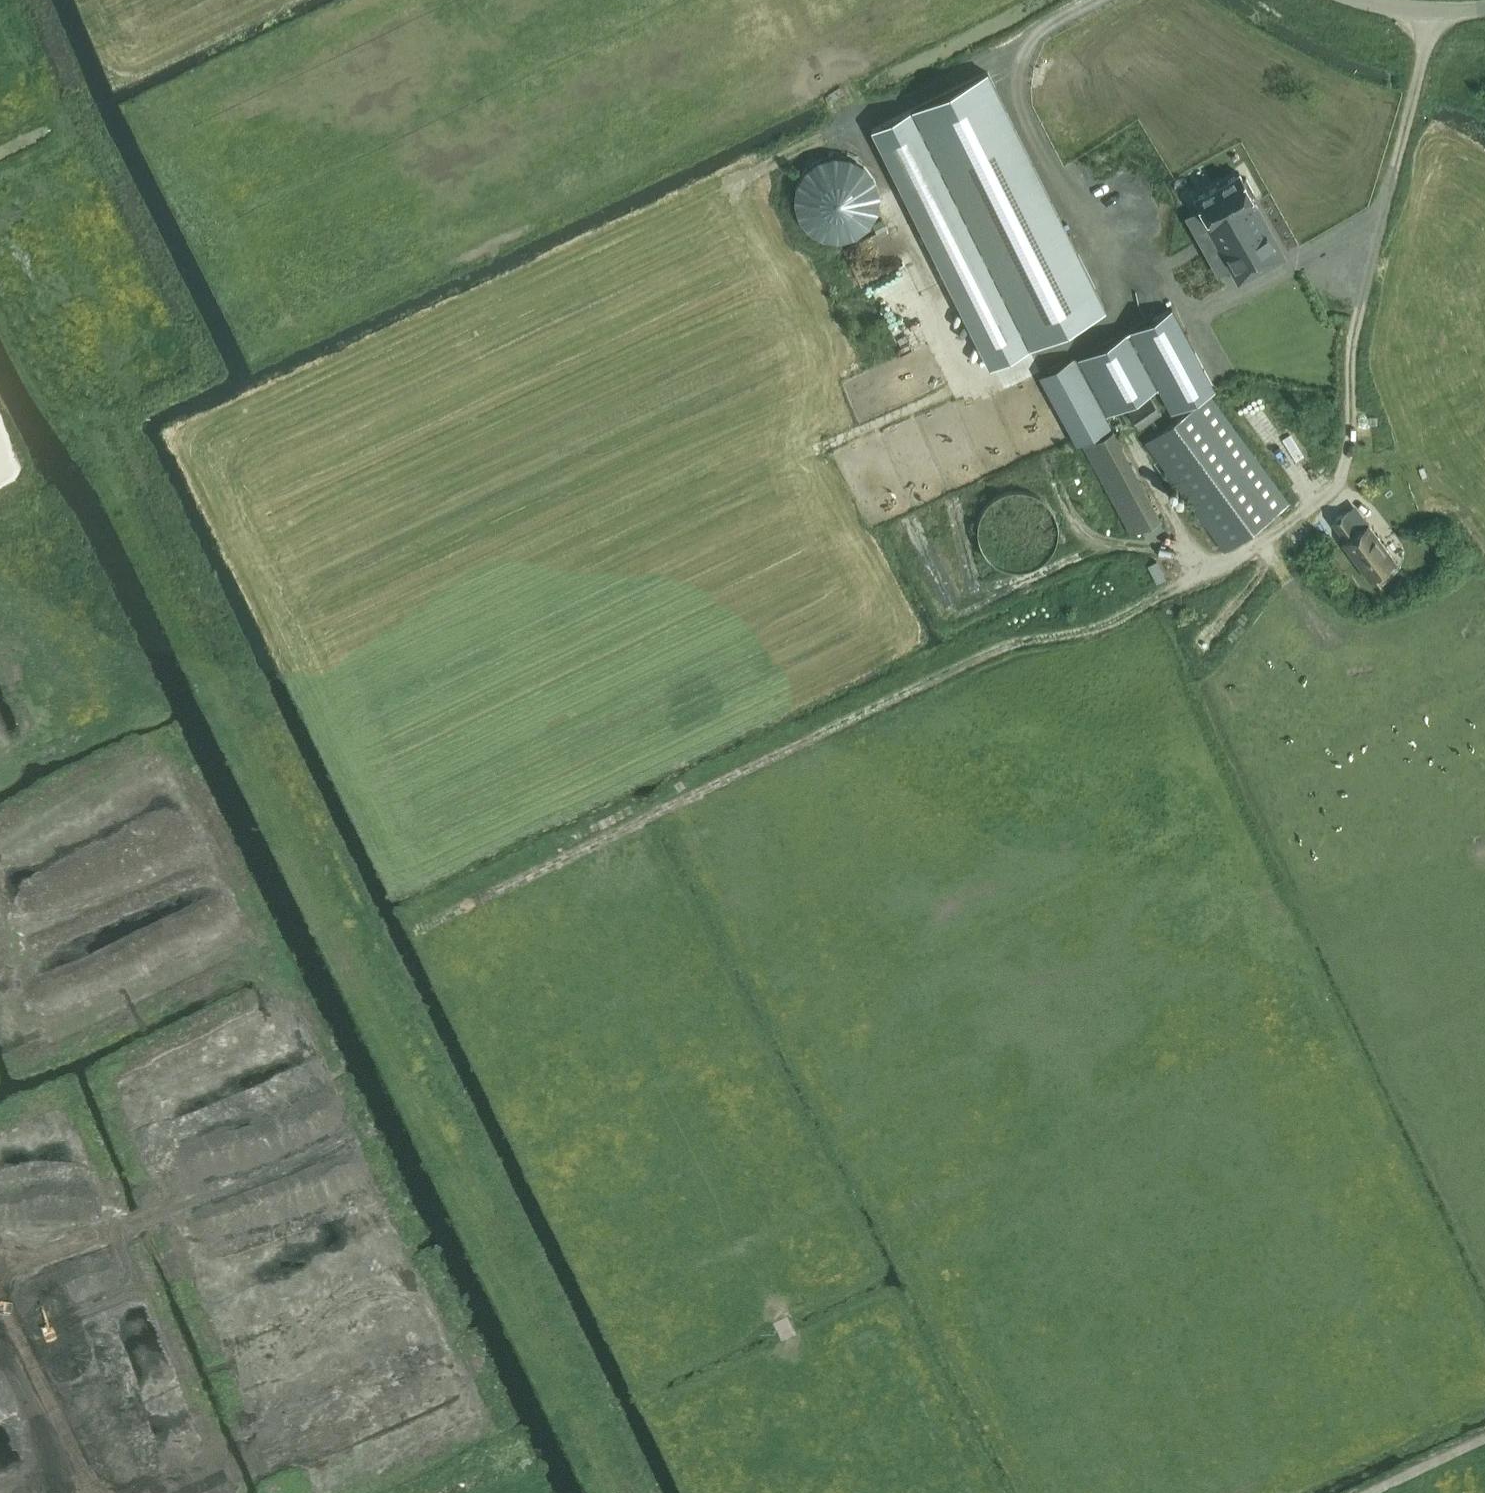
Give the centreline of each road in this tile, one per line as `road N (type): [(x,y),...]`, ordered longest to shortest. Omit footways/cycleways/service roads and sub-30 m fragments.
road 1 (track): [(1371,1492),(1484,1438)]

